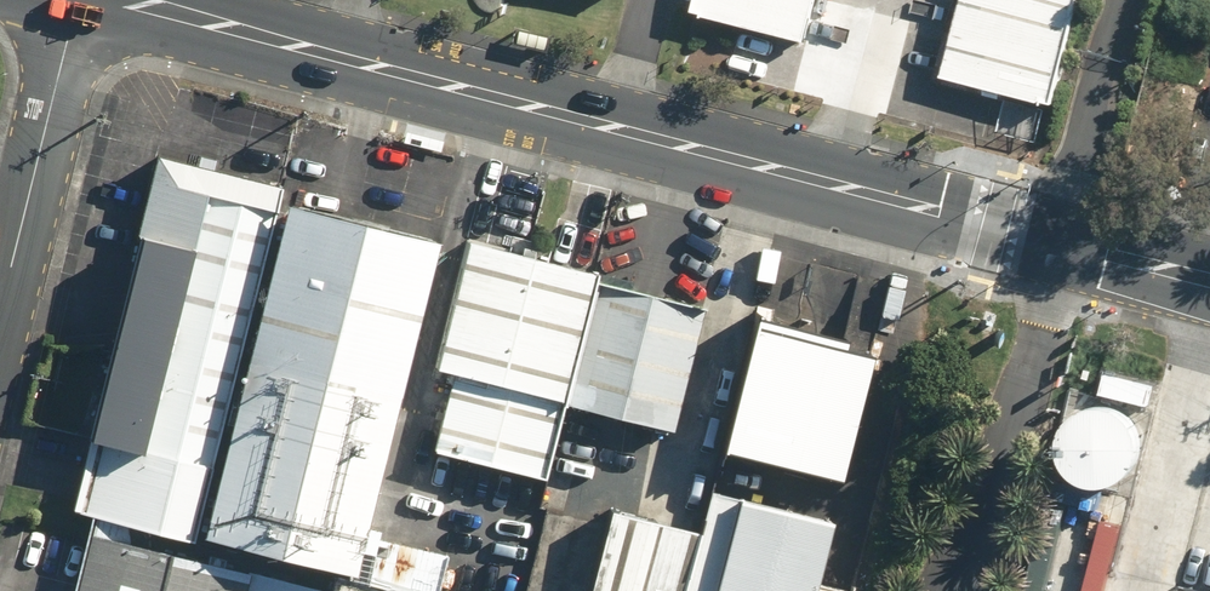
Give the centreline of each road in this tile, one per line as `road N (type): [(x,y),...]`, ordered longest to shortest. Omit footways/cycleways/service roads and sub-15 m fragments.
road 1 (tertiary): [(1209,281),(101,0)]
road 2 (residential): [(77,0),(0,322)]

